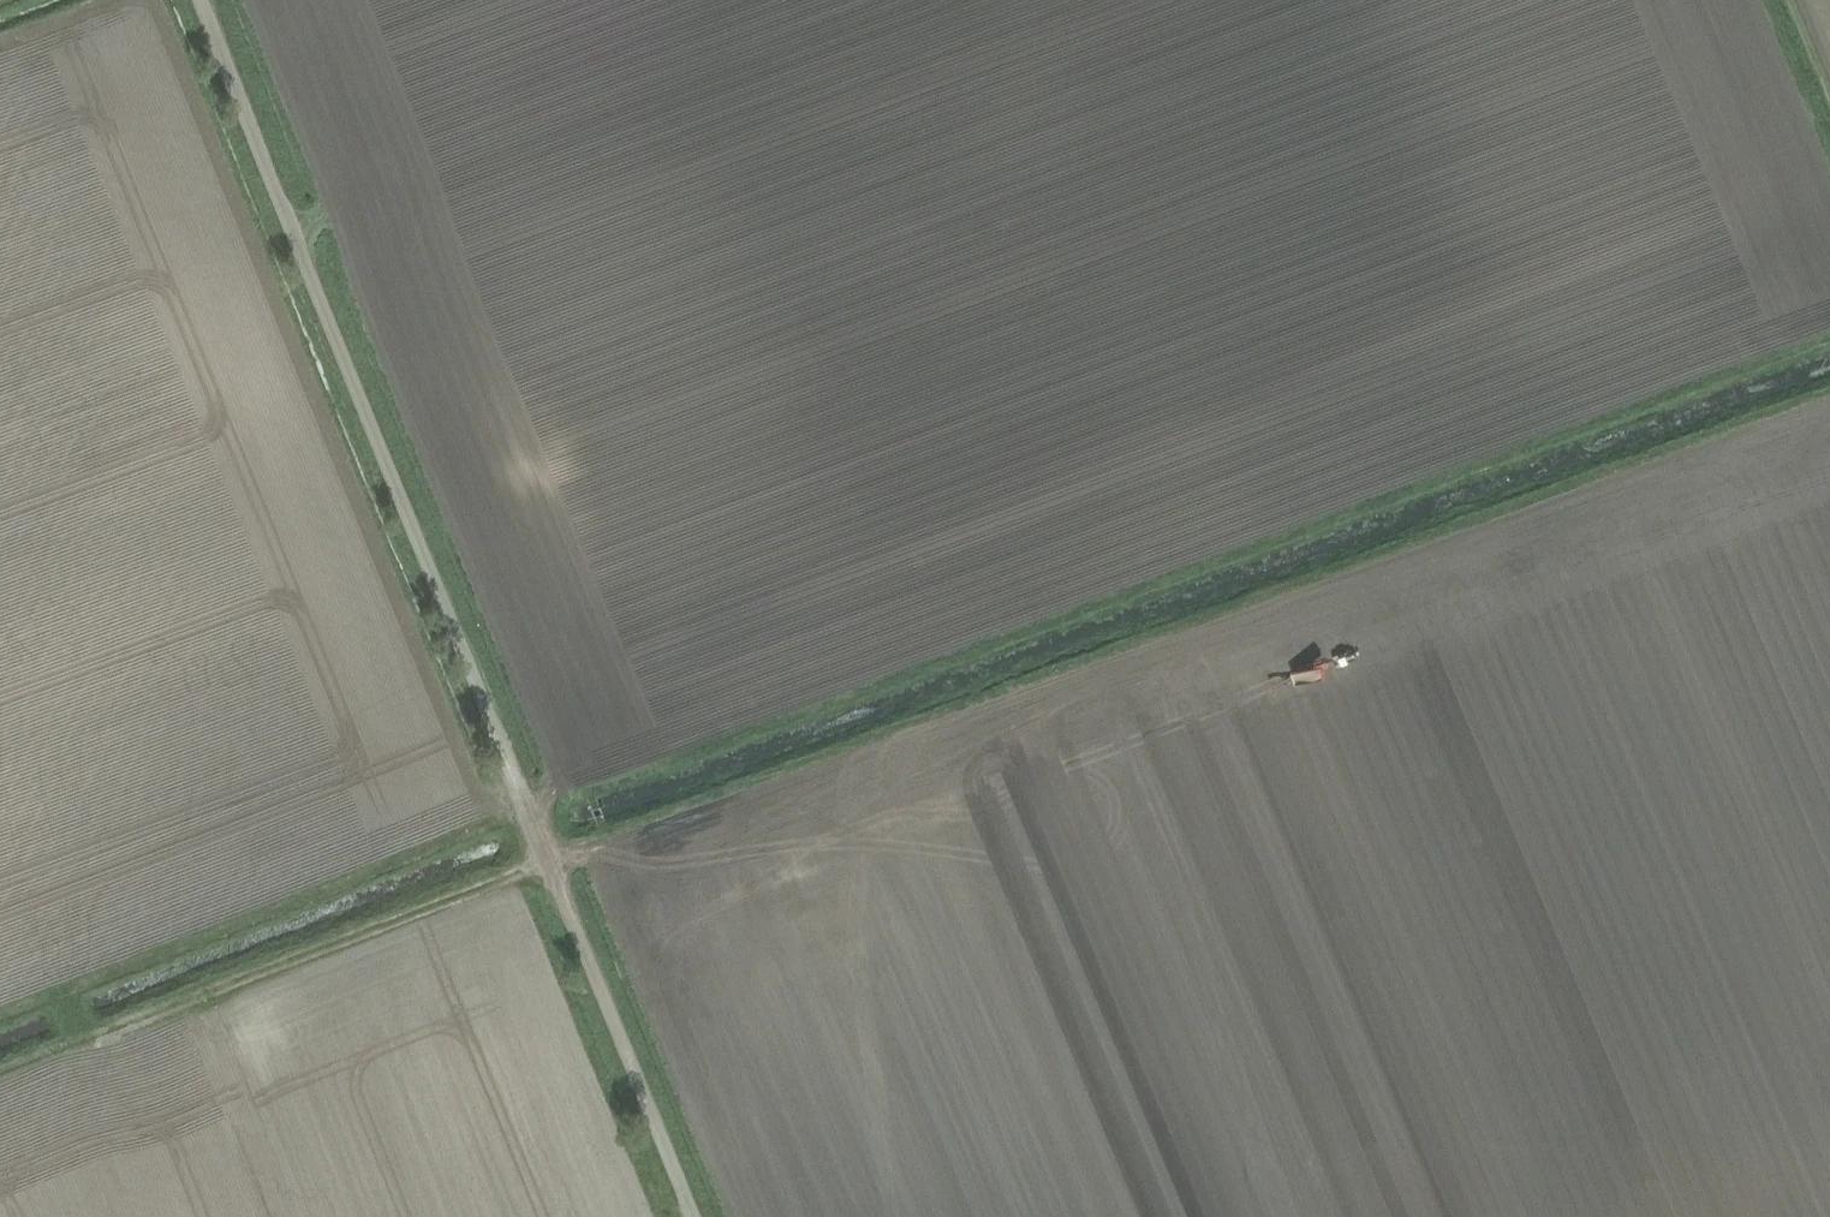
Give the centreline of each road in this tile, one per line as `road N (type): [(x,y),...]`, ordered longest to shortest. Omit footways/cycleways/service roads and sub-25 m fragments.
road 1 (unclassified): [(688,1216),(195,0)]

